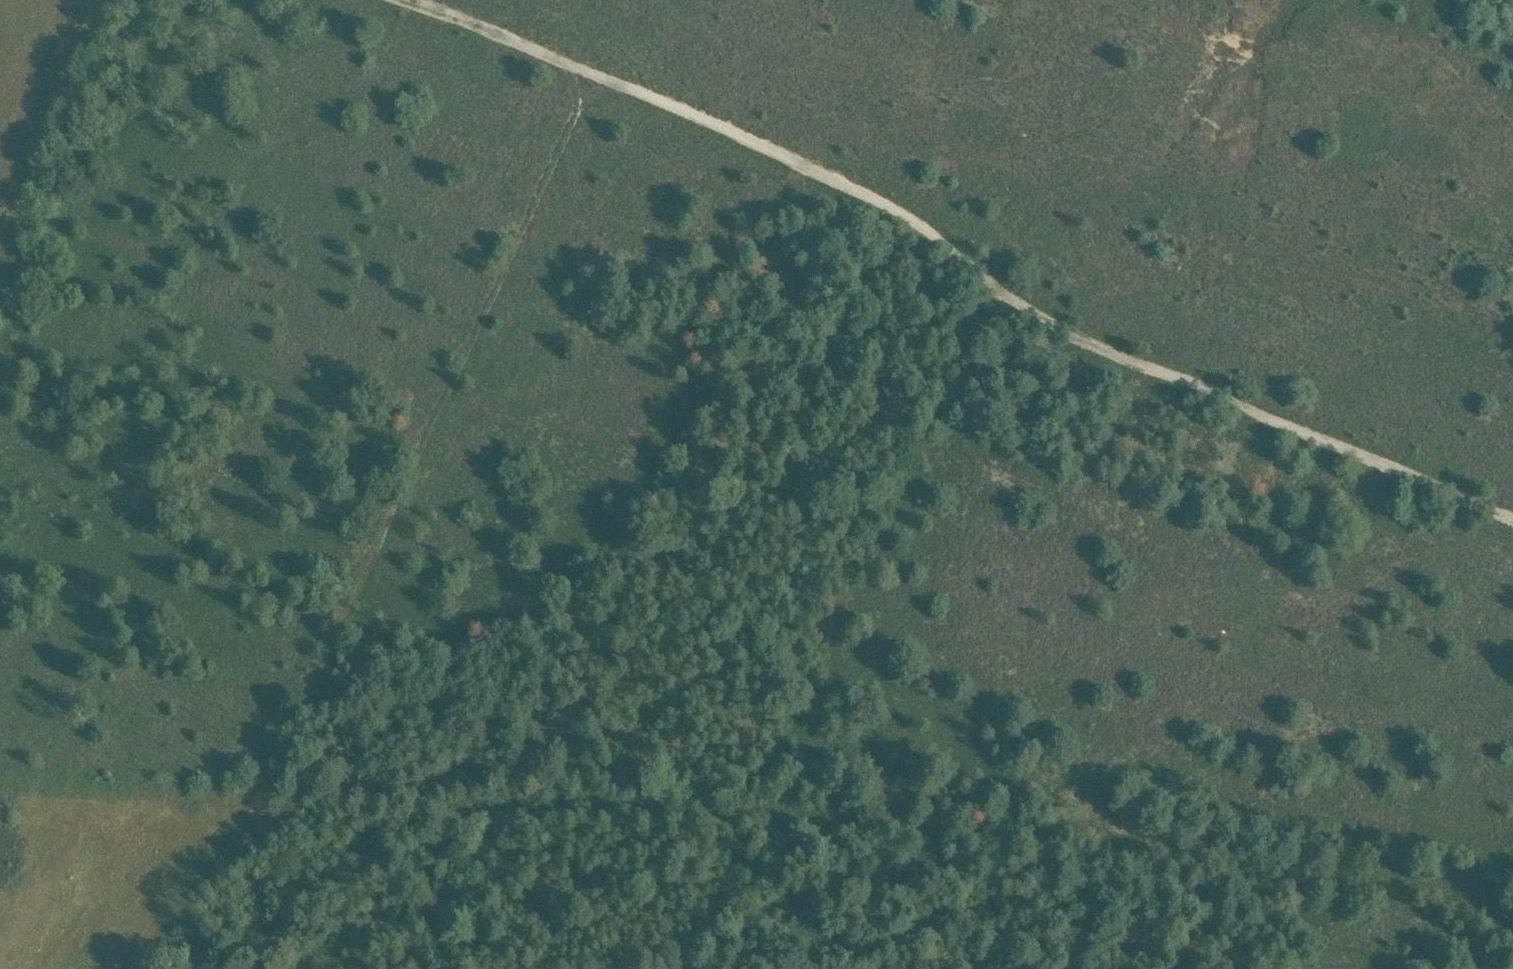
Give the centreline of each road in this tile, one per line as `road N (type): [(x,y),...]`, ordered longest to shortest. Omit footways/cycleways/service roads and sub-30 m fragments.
road 1 (track): [(1512,521),(1062,330),(816,160),(414,0)]
road 2 (track): [(600,72),(284,774)]
road 3 (track): [(1004,294),(756,812)]

